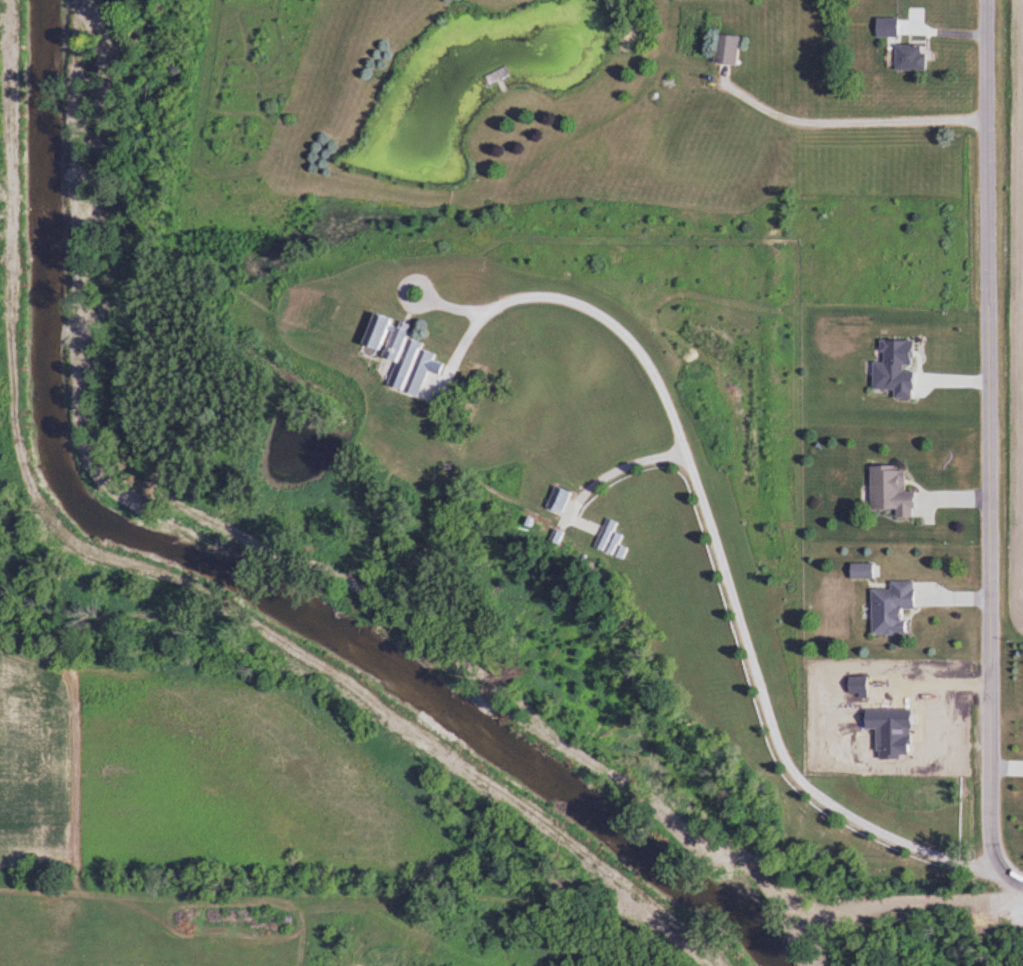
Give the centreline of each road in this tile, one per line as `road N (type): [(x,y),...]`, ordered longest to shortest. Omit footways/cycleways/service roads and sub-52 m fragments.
road 1 (residential): [(1022,892),(996,865),(991,841),(980,0)]

